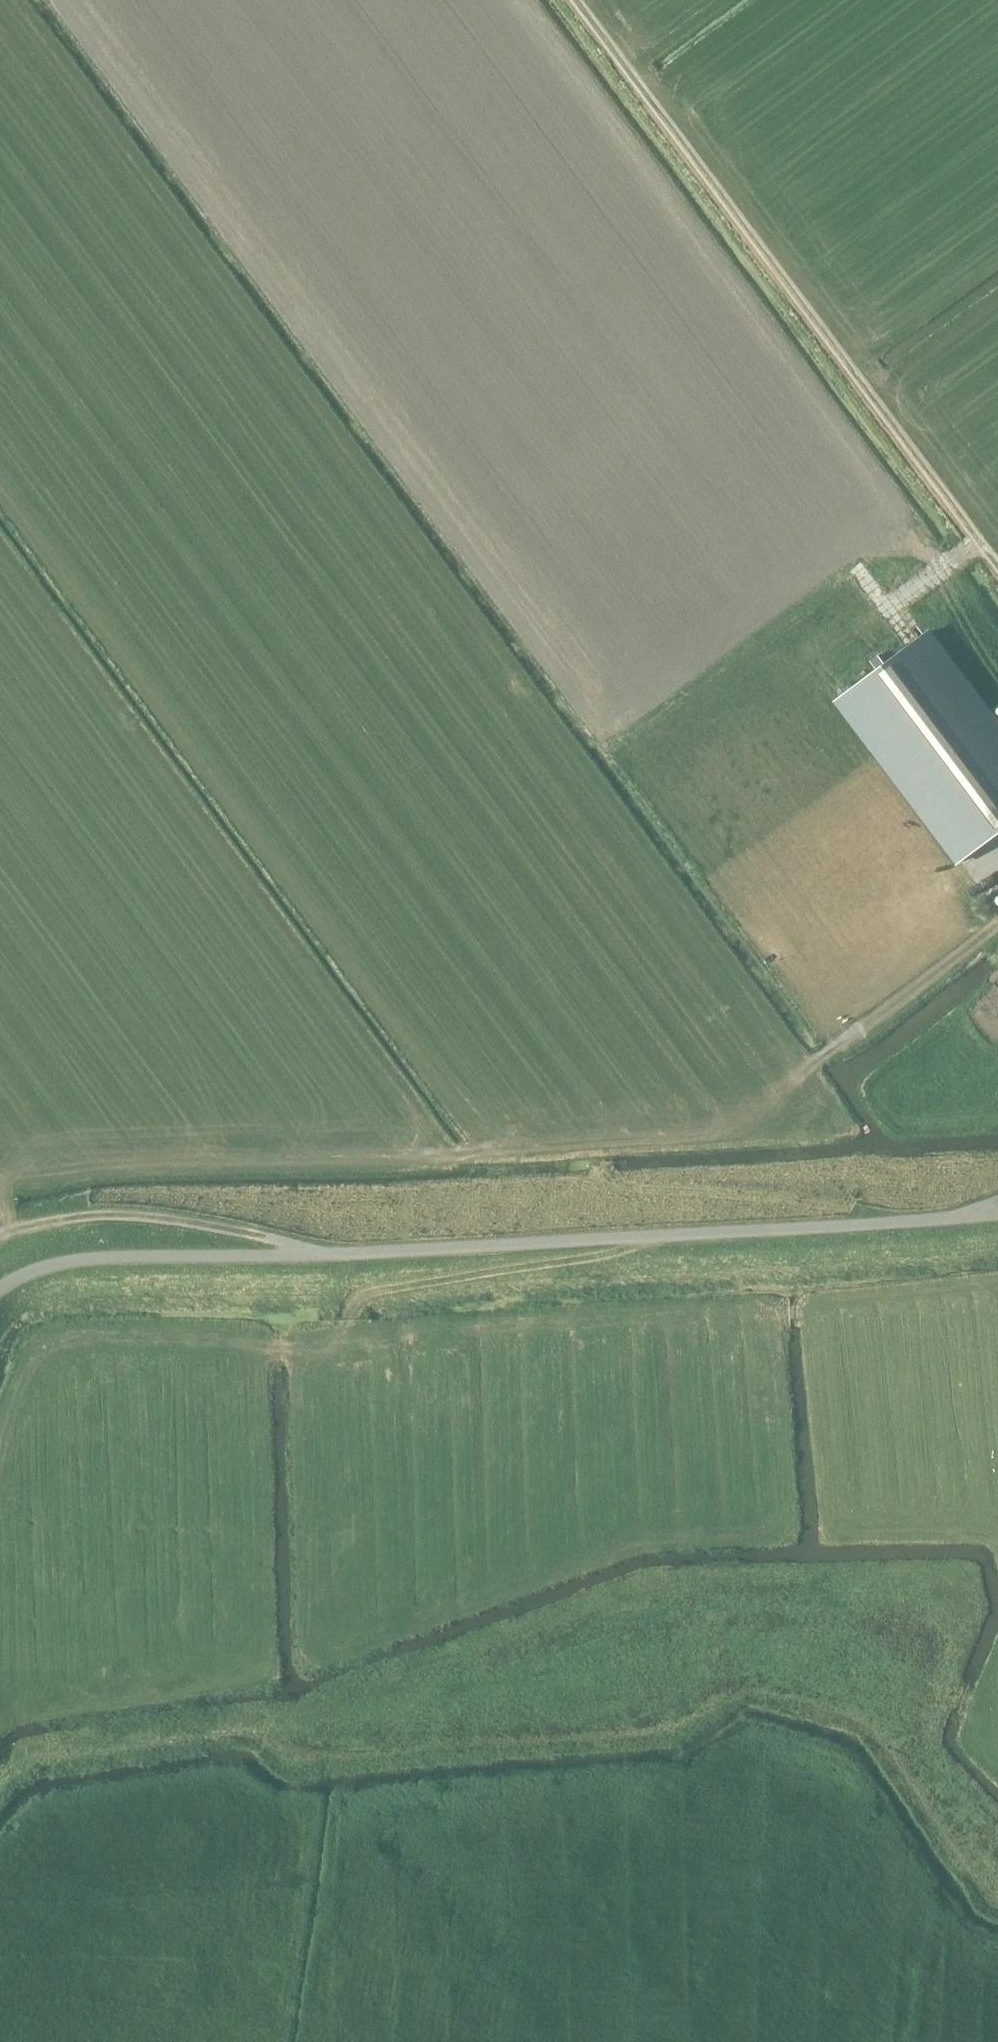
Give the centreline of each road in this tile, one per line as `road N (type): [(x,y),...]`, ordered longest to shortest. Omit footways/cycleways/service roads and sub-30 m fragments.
road 1 (unclassified): [(997,1214),(393,1249),(92,1258),(35,1268),(0,1287)]
road 2 (track): [(309,1252),(134,1214),(67,1217),(0,1234)]

